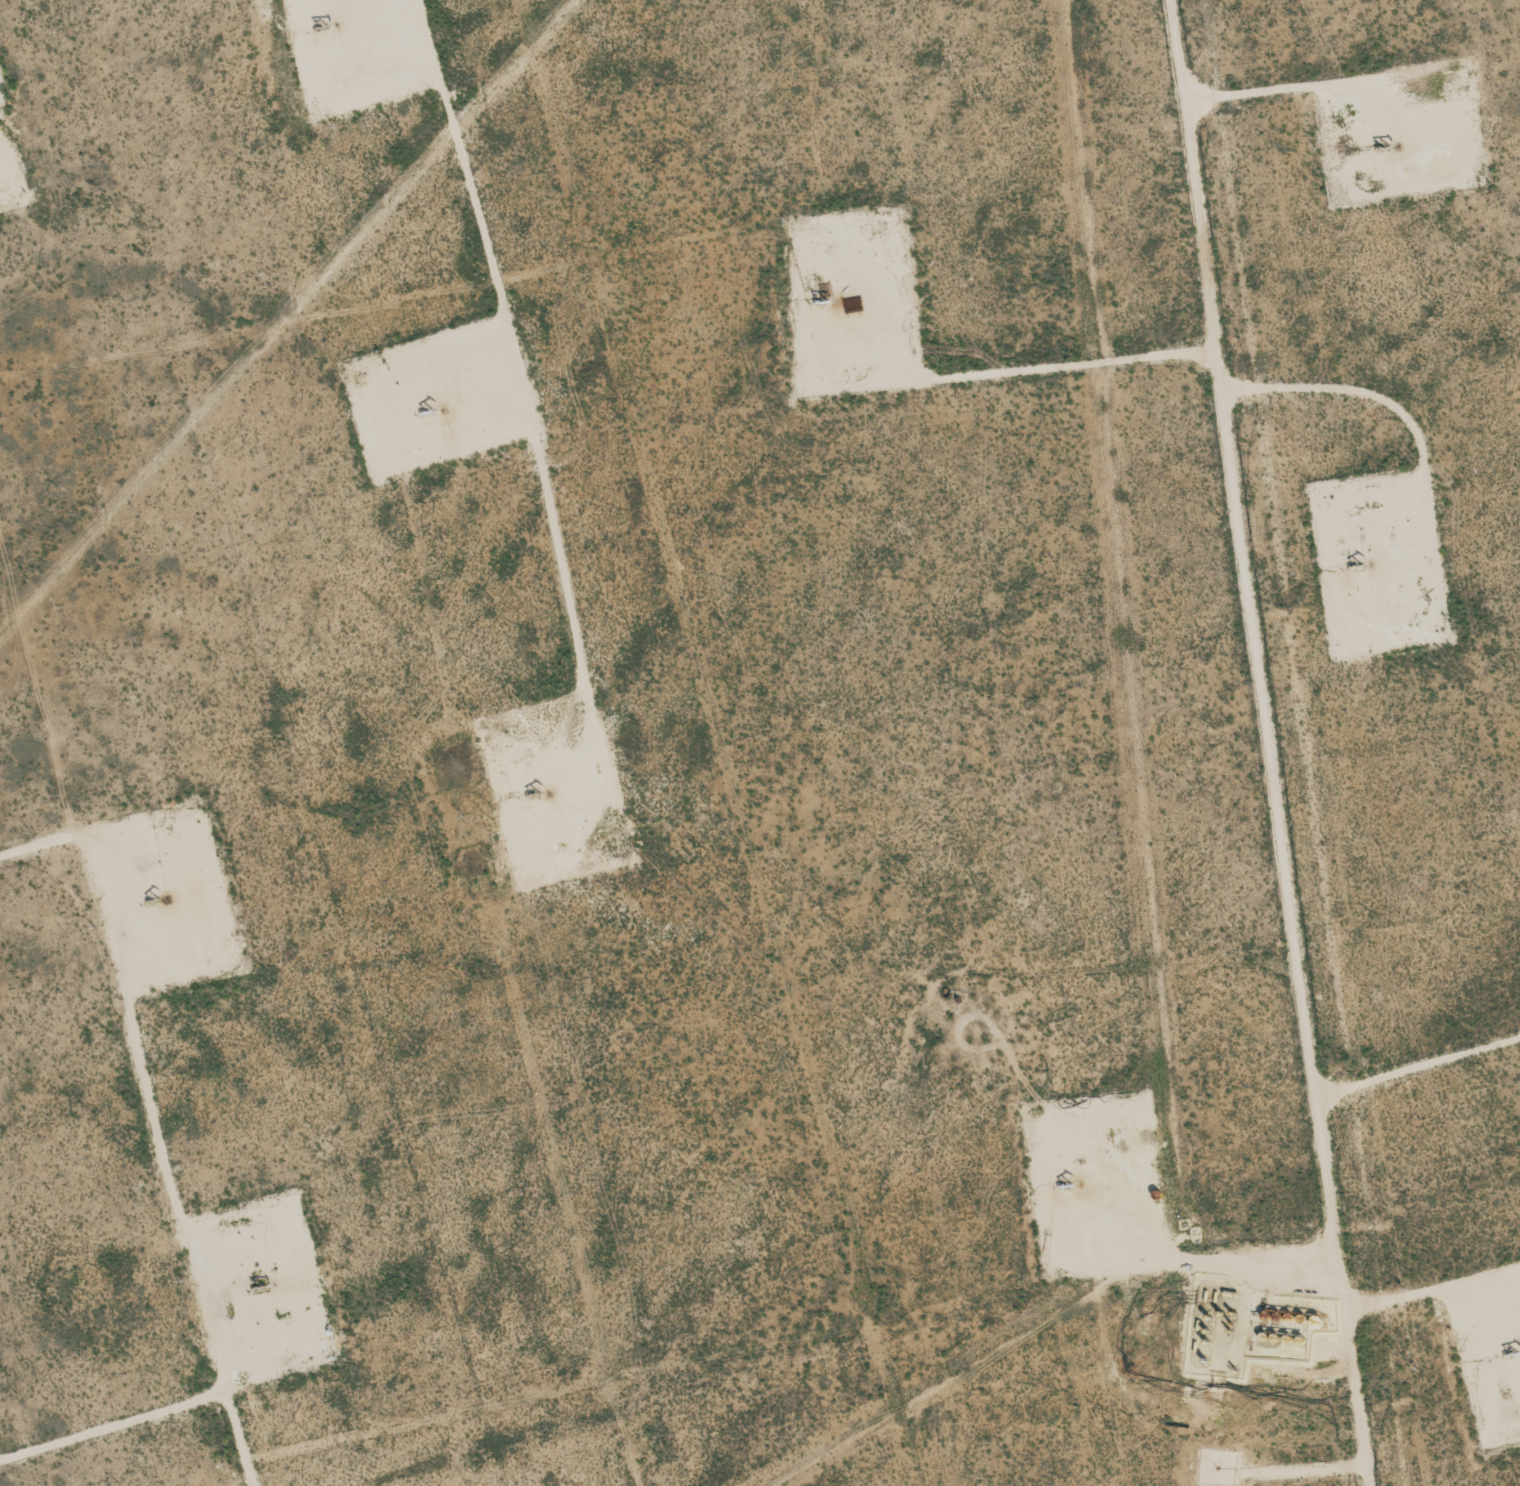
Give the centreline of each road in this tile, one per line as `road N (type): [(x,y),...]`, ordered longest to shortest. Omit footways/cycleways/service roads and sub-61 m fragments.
road 1 (track): [(1374,1485),(1170,0)]
road 2 (track): [(0,849),(89,824),(258,1485)]
road 3 (track): [(418,0),(539,430),(580,717)]

